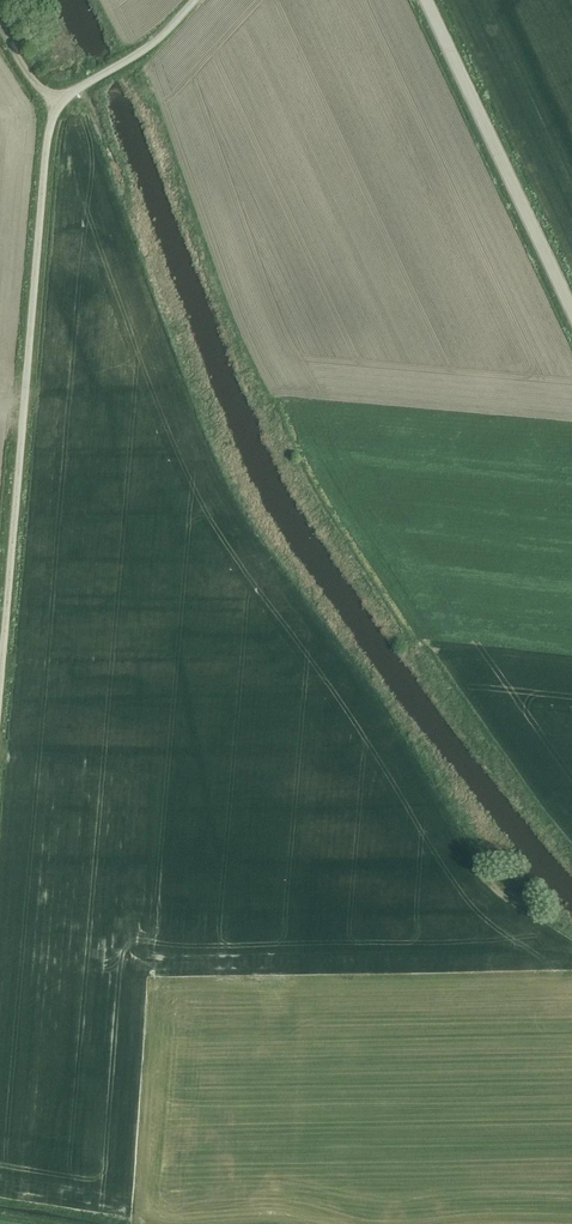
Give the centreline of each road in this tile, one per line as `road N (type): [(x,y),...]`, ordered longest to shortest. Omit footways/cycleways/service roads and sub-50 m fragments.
road 1 (unclassified): [(0,683),(52,118),(63,100),(140,52),(194,0)]
road 2 (tertiary): [(571,312),(426,0)]

